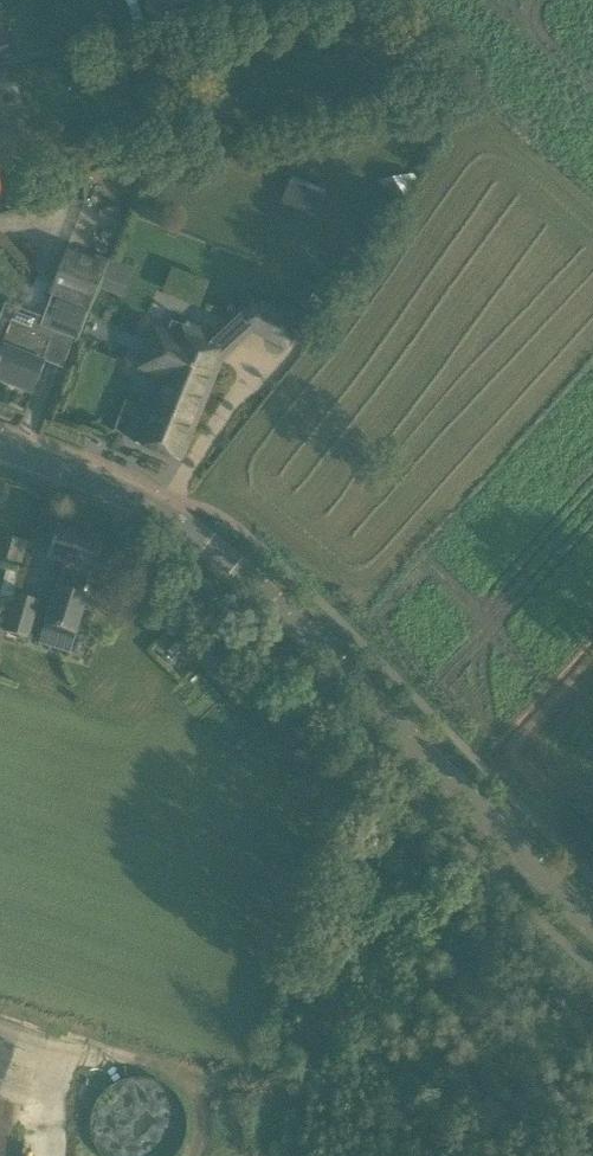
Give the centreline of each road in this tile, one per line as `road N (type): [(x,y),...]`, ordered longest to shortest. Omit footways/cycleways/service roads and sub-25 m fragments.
road 1 (tertiary): [(225,555),(344,665),(503,839),(592,921)]
road 2 (tertiary): [(225,555),(152,503),(0,447)]

